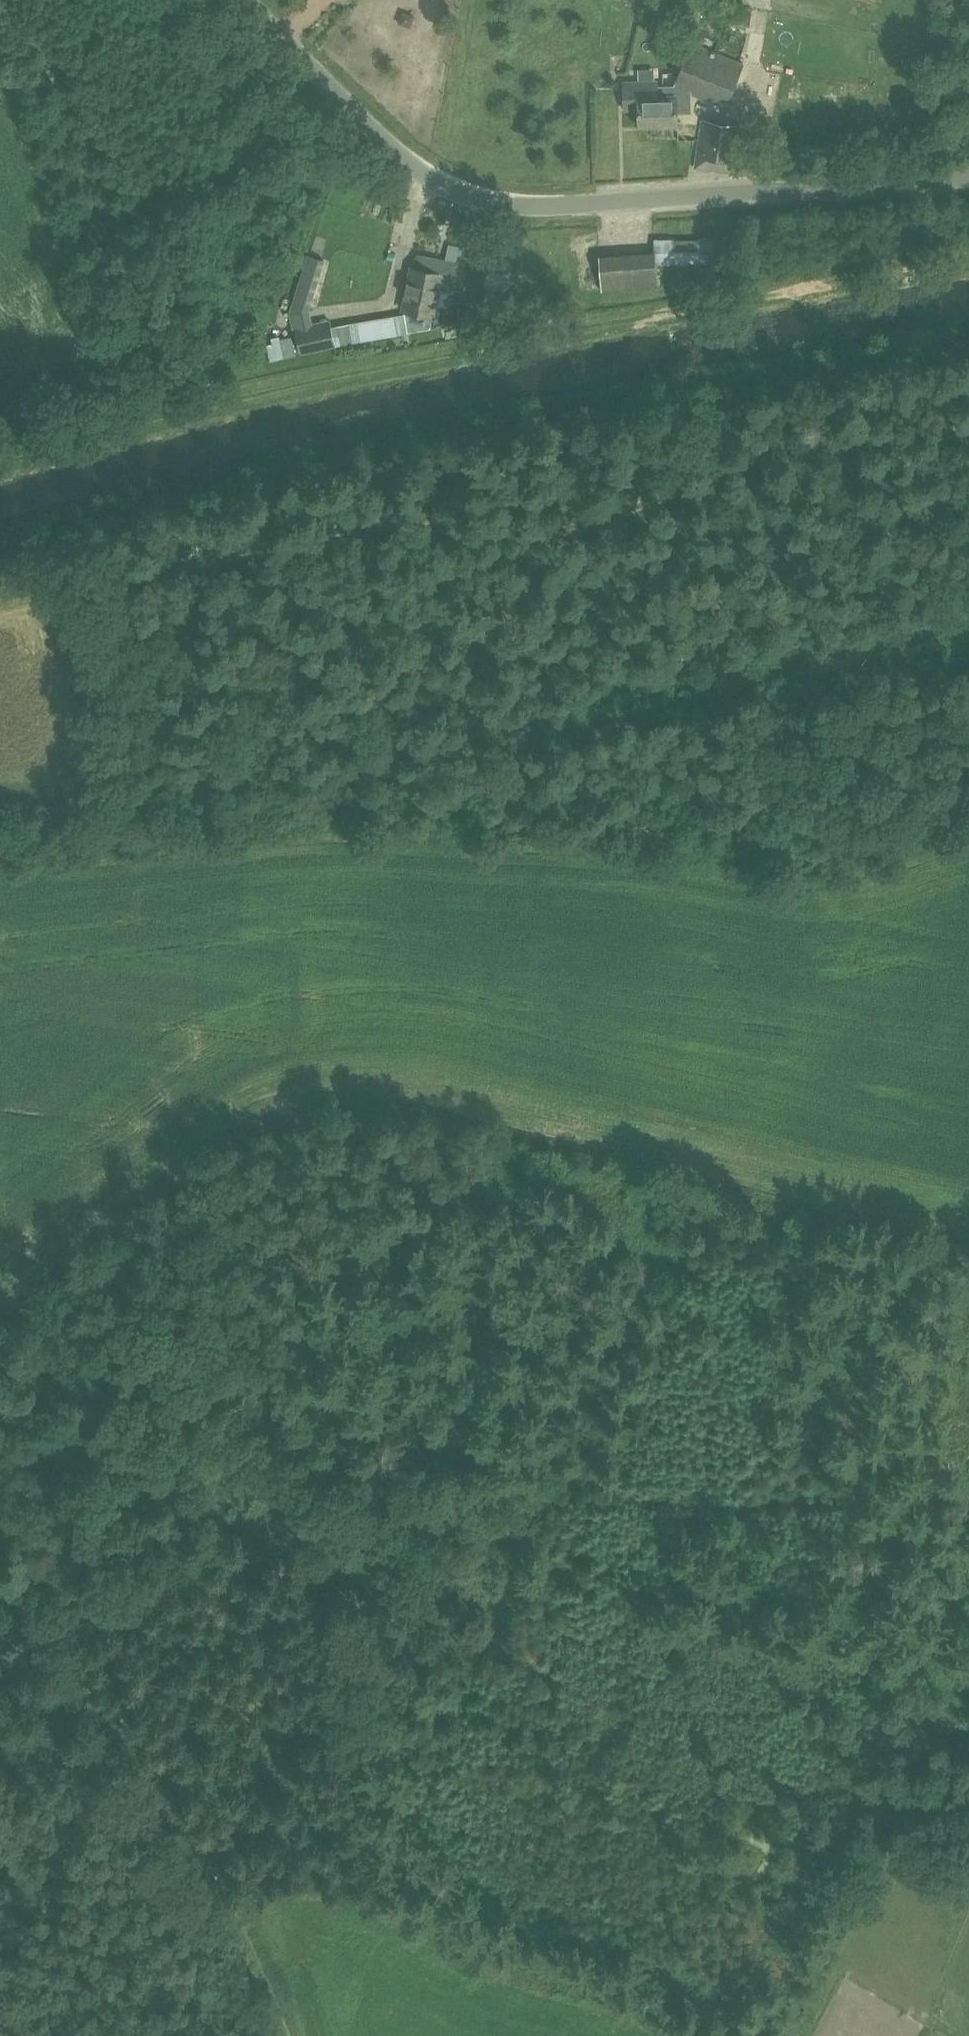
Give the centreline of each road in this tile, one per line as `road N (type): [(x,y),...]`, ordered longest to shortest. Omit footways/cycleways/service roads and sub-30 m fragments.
road 1 (track): [(0,461),(275,383),(968,258)]
road 2 (unclassified): [(968,179),(504,206),(467,197),(394,155),(243,0)]

